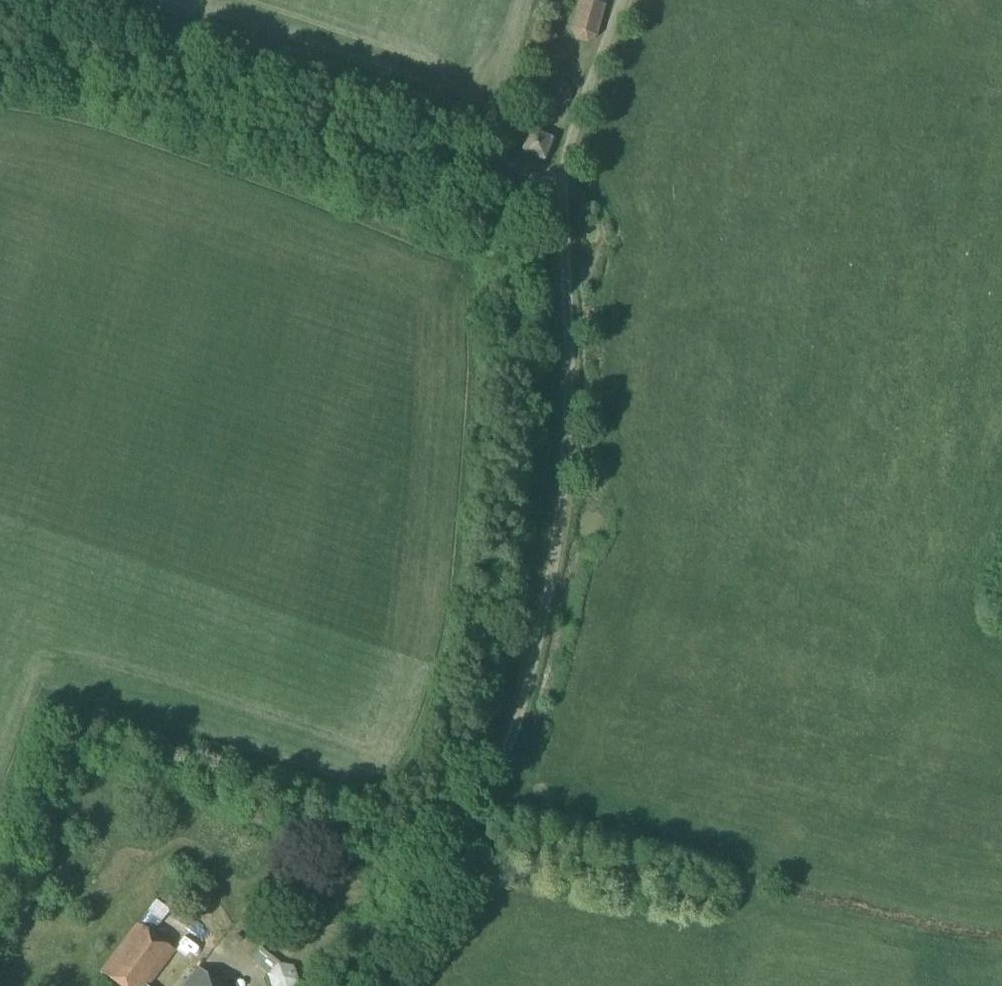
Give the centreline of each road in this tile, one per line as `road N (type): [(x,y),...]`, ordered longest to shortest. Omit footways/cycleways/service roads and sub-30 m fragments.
road 1 (track): [(357,985),(473,811),(530,673),(564,469),(561,186)]
road 2 (track): [(561,186),(572,134),(624,0)]

